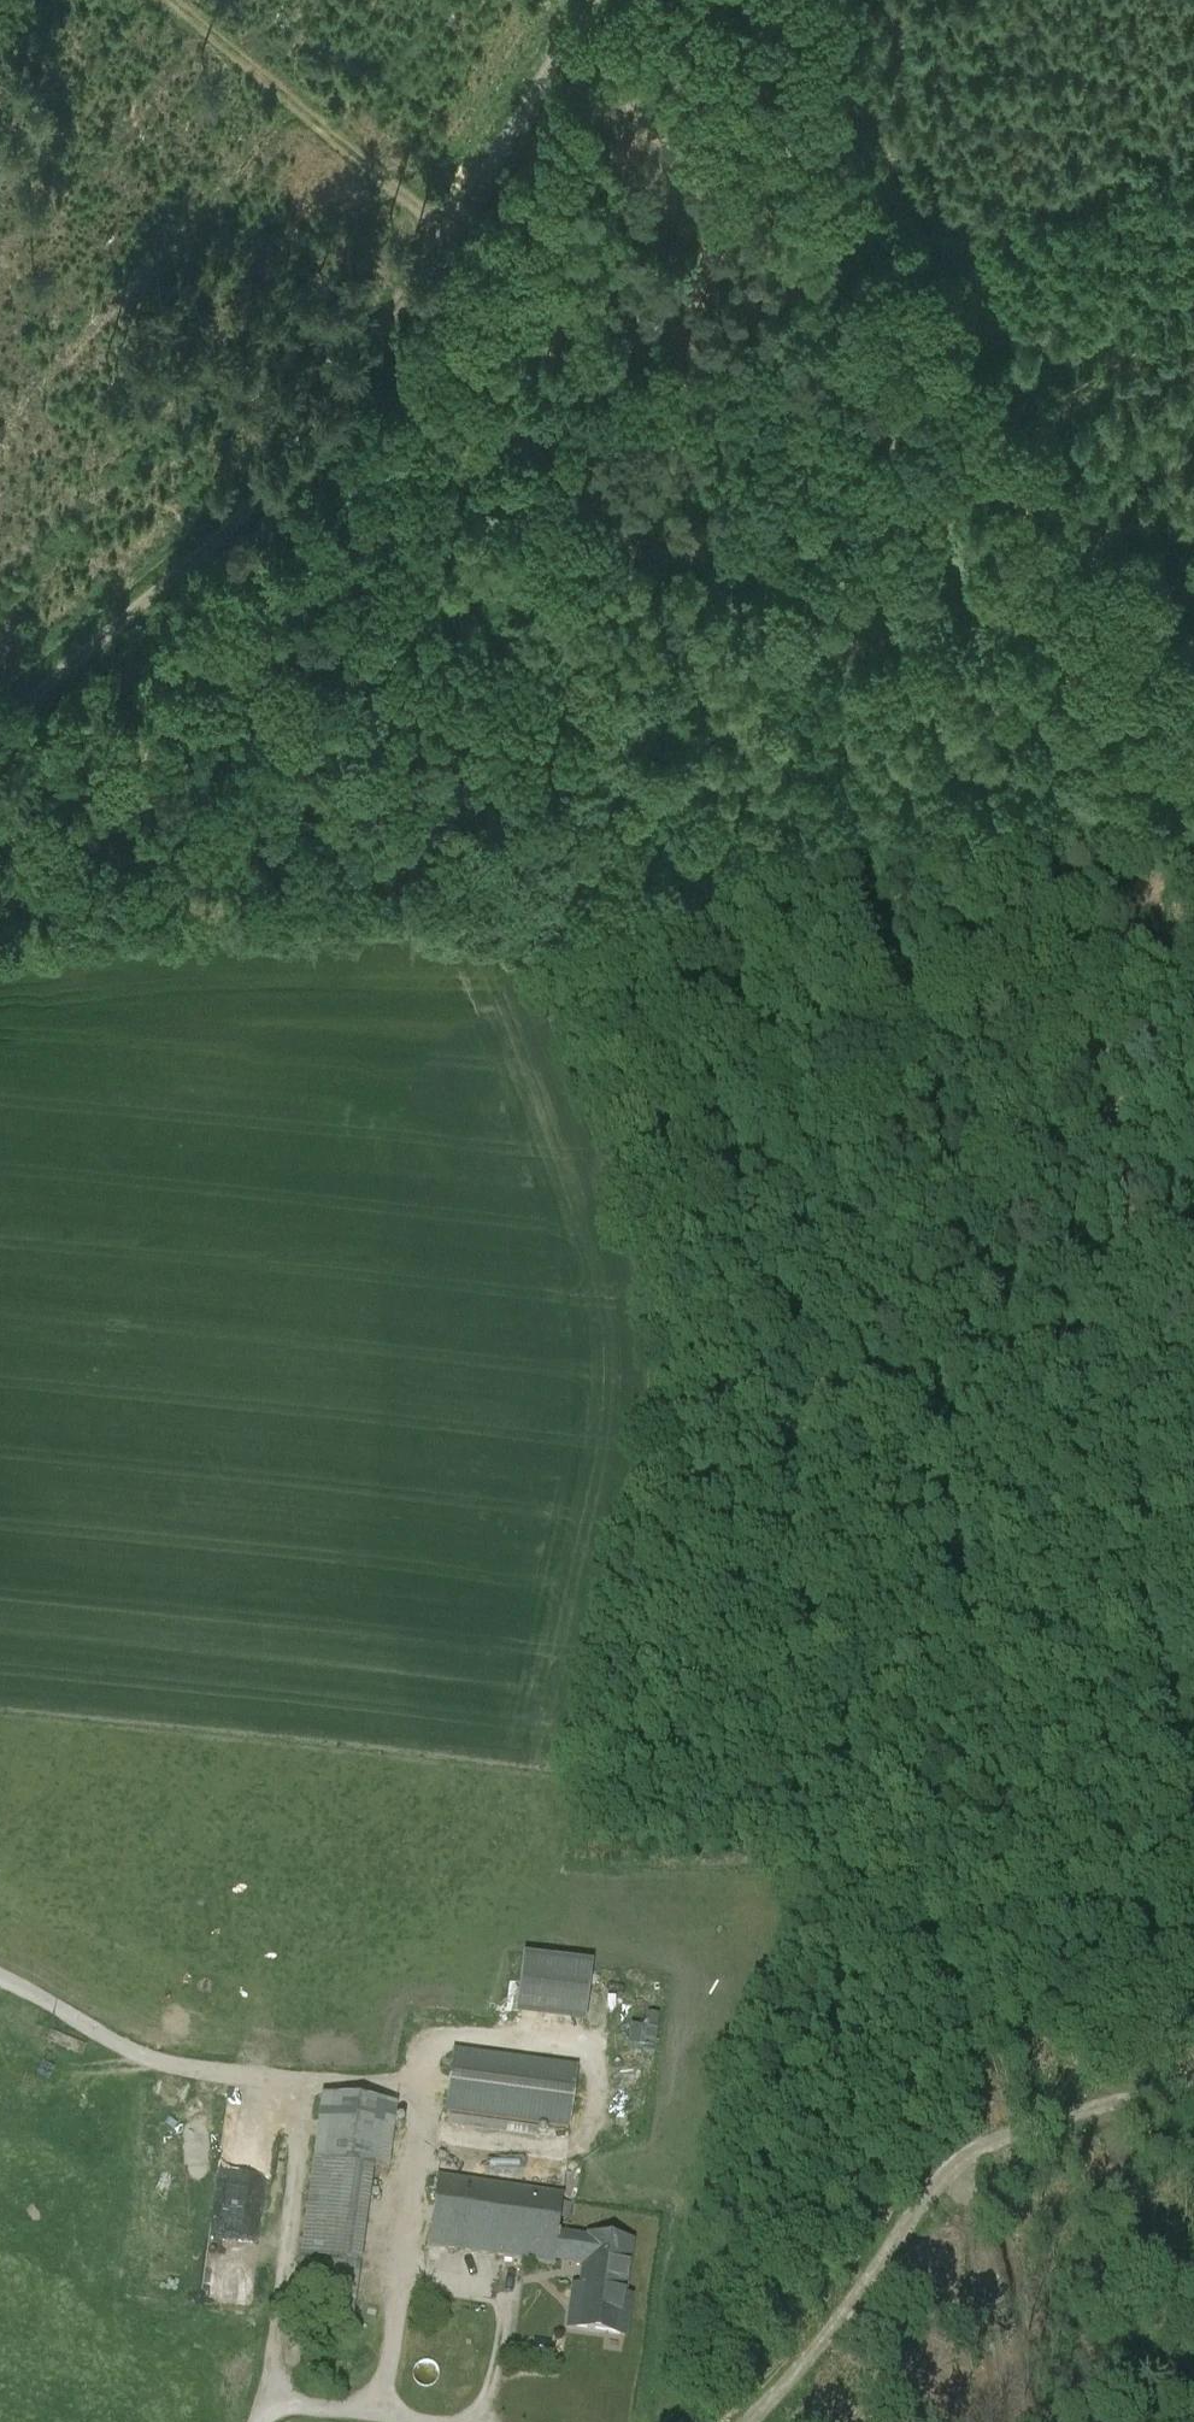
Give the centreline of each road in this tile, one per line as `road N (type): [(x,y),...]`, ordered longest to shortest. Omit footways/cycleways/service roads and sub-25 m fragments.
road 1 (track): [(587,0),(465,209),(319,411),(217,528),(0,714)]
road 2 (track): [(1193,2136),(1045,2153),(969,2171),(896,2236),(804,2421)]
road 3 (track): [(129,2054),(0,1970)]

